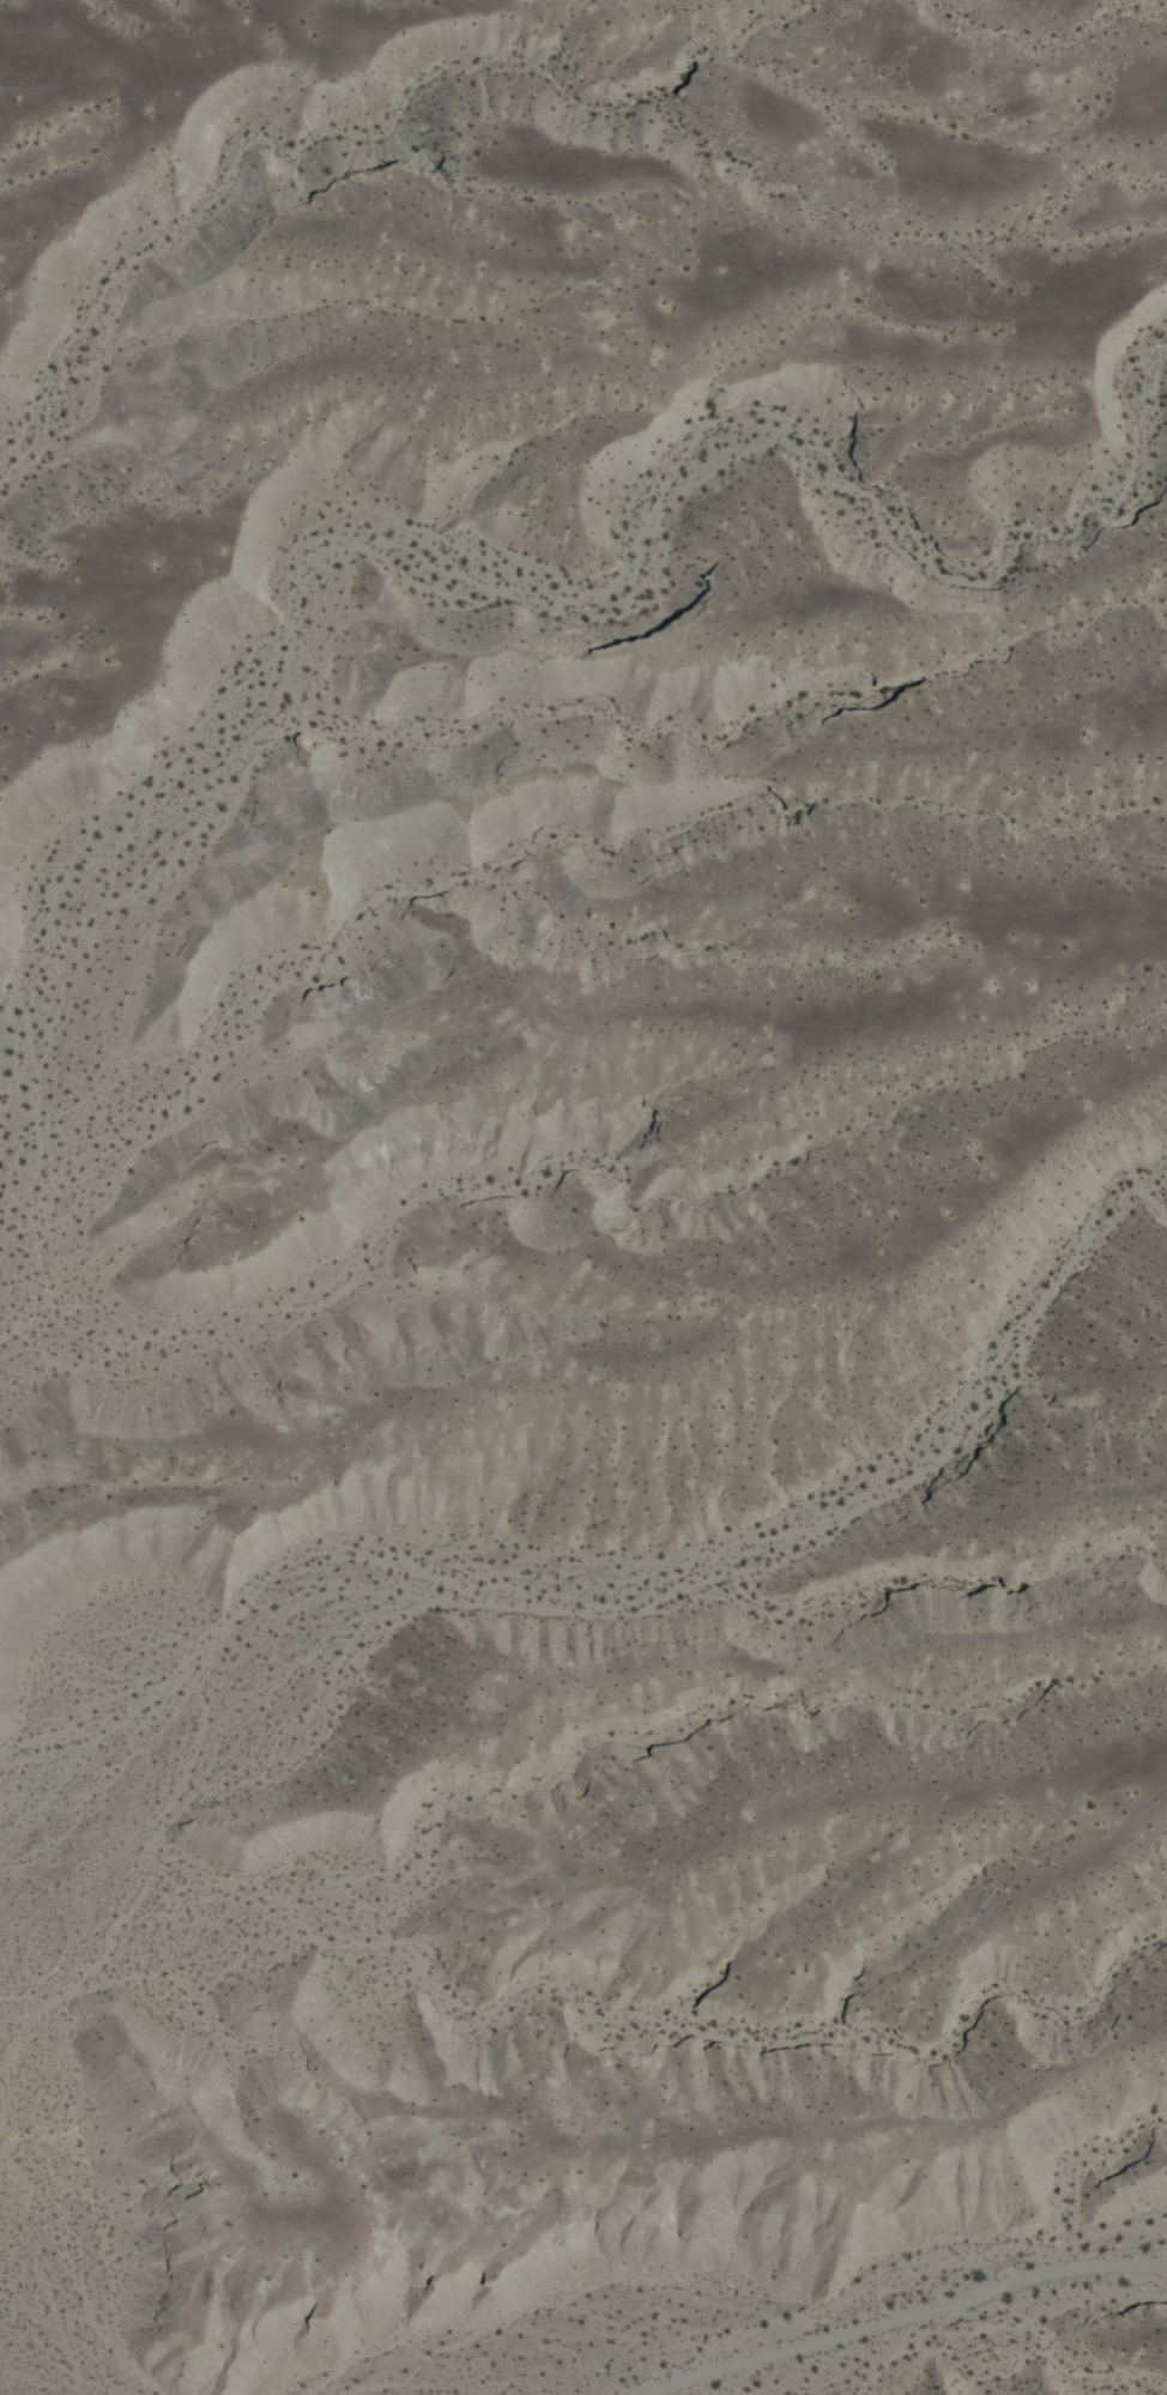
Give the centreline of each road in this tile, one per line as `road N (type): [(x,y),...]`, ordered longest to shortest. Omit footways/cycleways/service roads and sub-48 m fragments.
road 1 (track): [(650,2394),(1044,2270),(1166,2264)]
road 2 (track): [(116,2394),(72,2254),(0,2086)]

